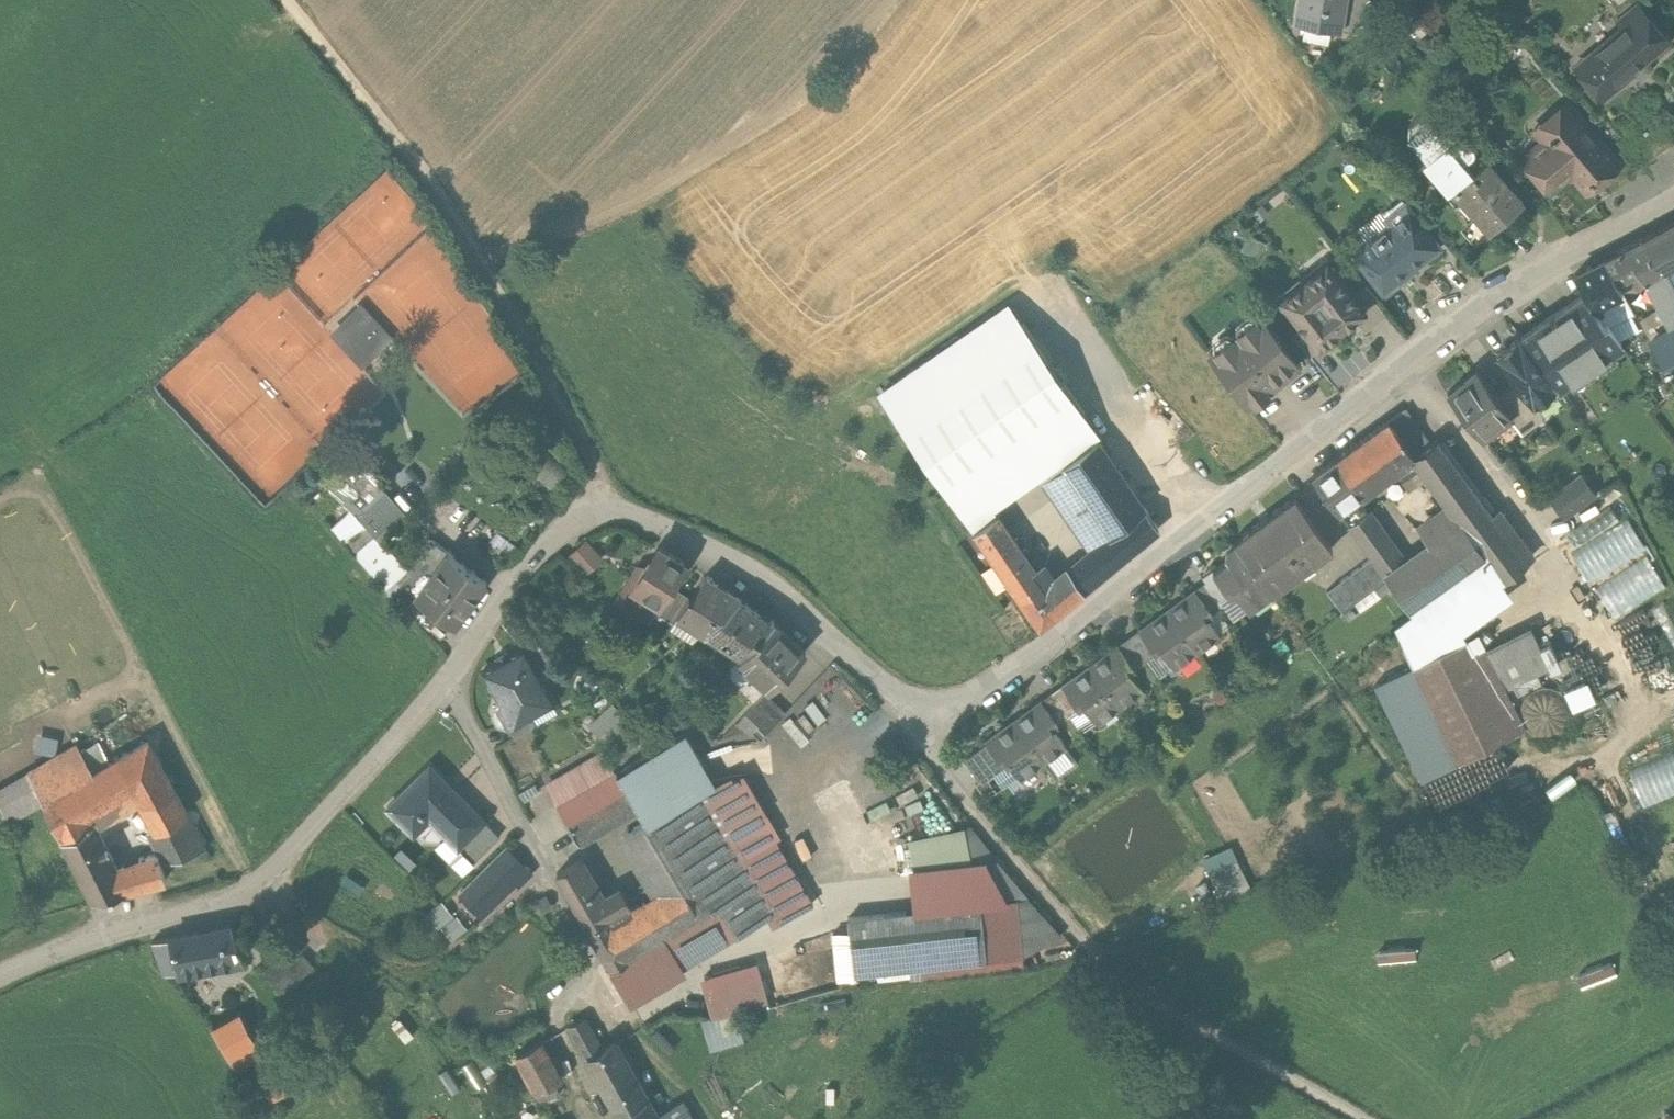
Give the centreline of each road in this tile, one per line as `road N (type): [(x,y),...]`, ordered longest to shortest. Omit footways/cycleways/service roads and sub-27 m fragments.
road 1 (residential): [(1673,201),(1483,310),(1044,655),(957,711),(906,708),(779,595),(605,511)]
road 2 (unclassified): [(605,511),(576,521),(545,547),(443,690),(264,880),(224,907),(94,936),(0,974)]
road 3 (track): [(285,0),(360,91),(487,275),(588,448),(605,511)]
road 4 (track): [(1412,367),(1547,539),(1601,625)]

